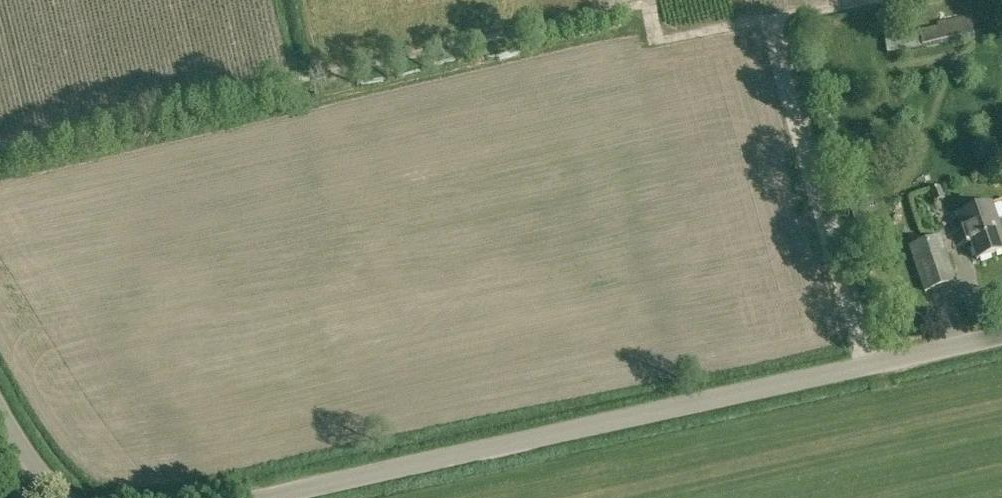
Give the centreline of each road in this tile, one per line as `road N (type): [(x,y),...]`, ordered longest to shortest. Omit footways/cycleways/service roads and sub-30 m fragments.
road 1 (unclassified): [(269,497),(1001,337)]

